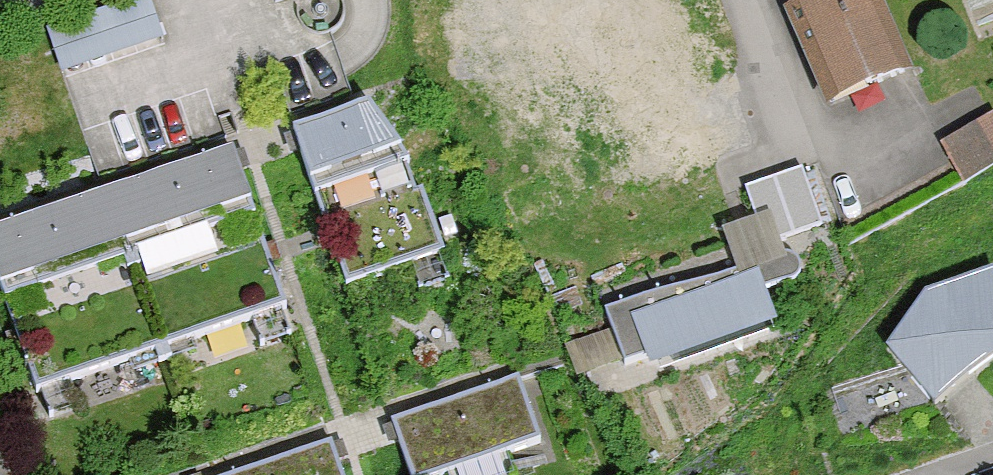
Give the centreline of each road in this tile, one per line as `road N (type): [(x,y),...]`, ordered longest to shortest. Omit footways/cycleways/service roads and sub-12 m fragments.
road 1 (residential): [(757,0),(826,170),(930,120)]

